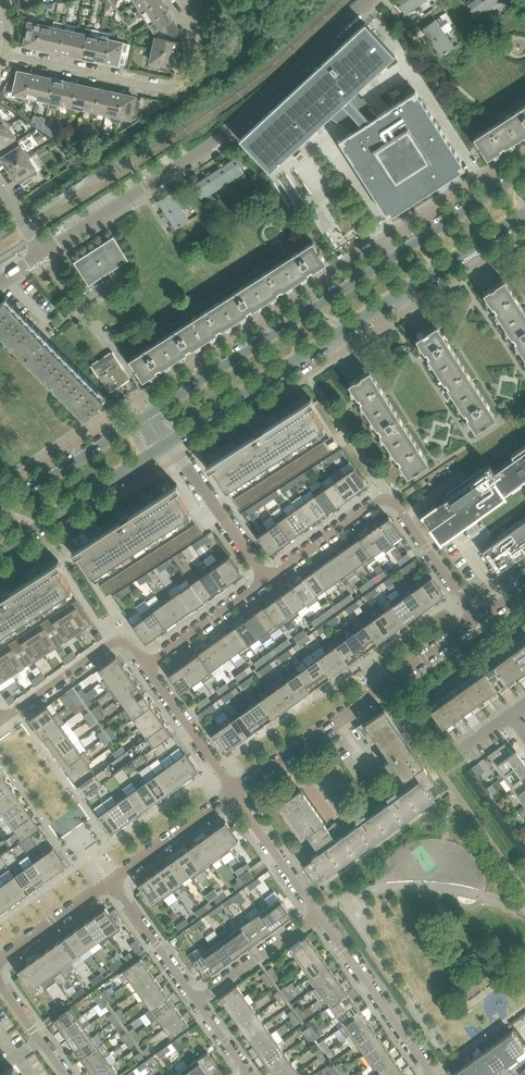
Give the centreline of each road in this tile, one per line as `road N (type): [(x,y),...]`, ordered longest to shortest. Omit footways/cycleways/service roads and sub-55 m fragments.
road 1 (secondary): [(524,172),(144,416)]
road 2 (secondary): [(167,445),(524,218)]
road 3 (residential): [(43,254),(220,136),(368,0)]
road 4 (residential): [(233,793),(478,619)]
road 5 (residential): [(478,619),(388,498),(266,578)]
road 6 (residential): [(4,55),(175,86),(183,80),(195,30),(179,0)]
road 7 (secondary): [(0,552),(167,445)]
road 8 (residential): [(431,1074),(319,914)]
road 9 (residential): [(146,667),(123,636),(0,720)]
road 10 (secondary): [(144,416),(0,508)]
road 11 (residential): [(266,578),(167,445)]
road 12 (residential): [(146,667),(233,793)]
road 13 (residential): [(266,578),(146,667)]
road 14 (residential): [(111,879),(233,793)]
road 15 (residential): [(197,1000),(319,914)]
road 16 (residential): [(111,879),(197,1000)]
road 17 (residential): [(319,914),(233,793)]
road 18 (residential): [(0,958),(111,879)]

